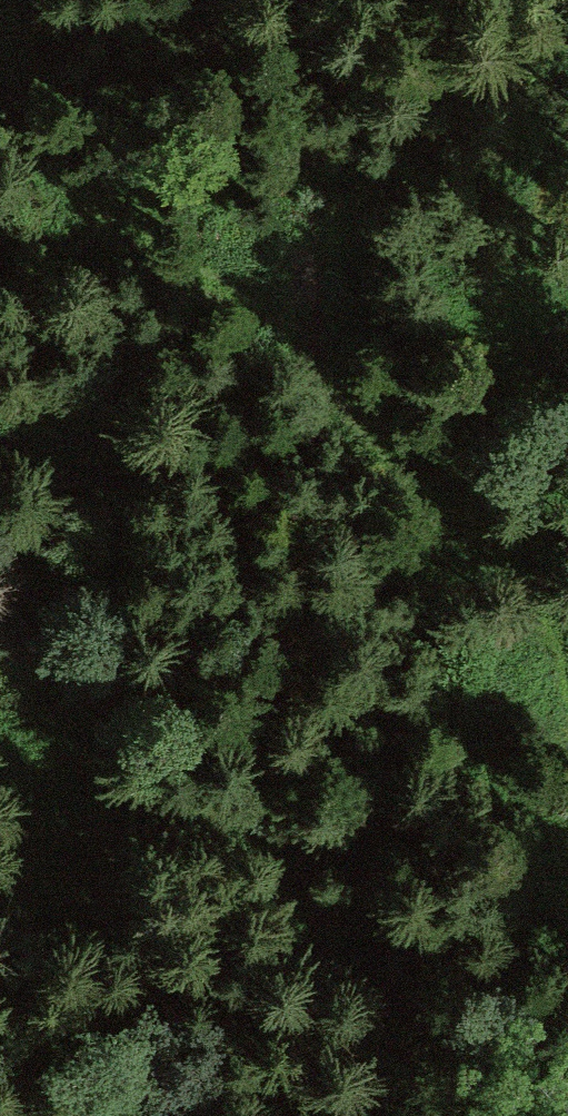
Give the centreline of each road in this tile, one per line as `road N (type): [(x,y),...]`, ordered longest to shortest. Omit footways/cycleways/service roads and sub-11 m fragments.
road 1 (track): [(0,131),(294,353),(425,475),(511,567),(567,674)]
road 2 (track): [(104,754),(137,618),(136,502),(91,202)]
road 3 (track): [(94,1115),(104,754)]

